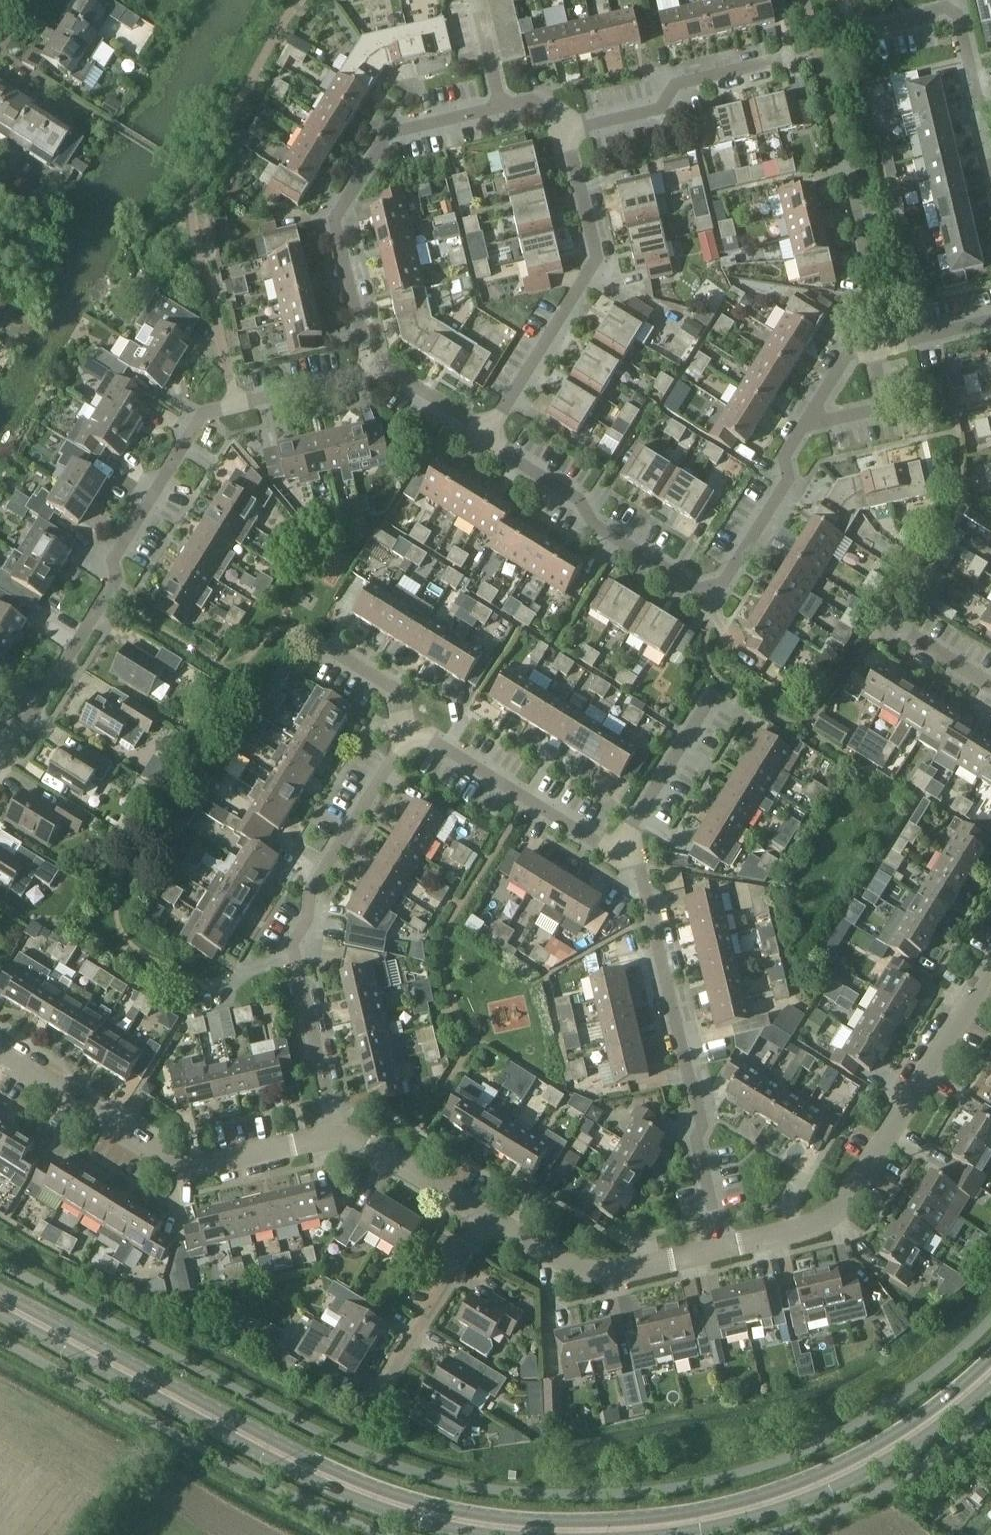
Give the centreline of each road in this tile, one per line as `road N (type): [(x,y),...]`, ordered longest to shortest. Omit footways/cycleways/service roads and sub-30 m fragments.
road 1 (secondary): [(990,1359),(874,1446),(764,1495),(694,1513),(551,1522),(484,1517),(367,1485),(0,1293)]
road 2 (residential): [(486,432),(578,497),(597,524),(699,588),(726,581),(788,480),(785,450),(835,376),(867,346),(892,342)]
road 3 (residential): [(5,733),(23,725),(120,579),(115,556),(203,412),(380,368)]
road 4 (secondary): [(0,1313),(315,1481),(408,1518),(505,1534)]
road 5 (residential): [(337,1134),(290,945),(309,920),(312,886),(408,725)]
road 6 (residential): [(726,1249),(825,1221),(843,1204),(990,972)]
road 7 (residential): [(726,1249),(637,861)]
road 8 (secondary): [(649,1534),(801,1502),(931,1431),(990,1384)]
road 9 (residential): [(380,368),(335,215),(391,130),(502,102)]
road 10 (residential): [(0,1055),(199,1167),(337,1134)]
road 11 (residential): [(486,432),(600,252),(567,125)]
road 12 (residential): [(637,861),(408,725)]
road 13 (residential): [(843,32),(958,4),(990,147)]
road 14 (residential): [(483,1211),(586,1274),(726,1249)]
road 15 (residential): [(567,125),(794,51)]
road 16 (residential): [(387,1380),(483,1211)]
road 17 (residential): [(637,861),(633,823),(711,696)]
road 18 (residential): [(892,342),(843,162)]
road 19 (residential): [(337,1134),(483,1211)]
road 20 (residential): [(486,432),(380,368)]

